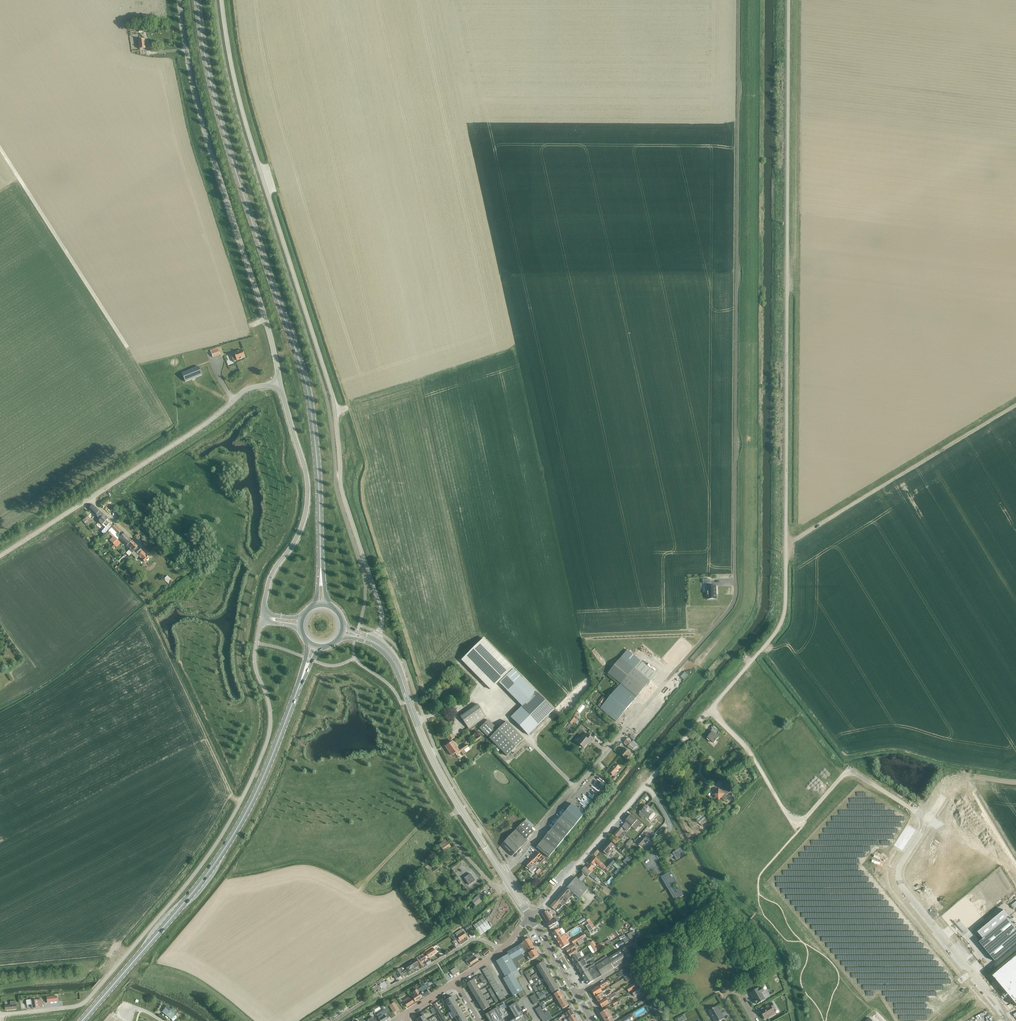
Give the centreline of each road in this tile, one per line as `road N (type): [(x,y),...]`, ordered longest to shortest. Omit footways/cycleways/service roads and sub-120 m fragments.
road 1 (residential): [(531,917),(784,616),(790,0)]
road 2 (residential): [(739,0),(734,601),(503,873)]
road 3 (unclassified): [(221,0),(246,124),(333,397),(341,488),(382,613),(375,642)]
road 4 (secondary): [(321,566),(307,389),(225,137),(197,0)]
road 5 (unclassified): [(0,1014),(86,1001),(201,866),(267,742),(269,703),(255,664),(262,618)]
road 6 (secondary): [(82,1020),(238,828),(301,681)]
road 7 (unclassified): [(280,384),(194,90),(180,0)]
road 8 (residential): [(1011,1019),(899,882),(902,862),(943,796)]
road 9 (unclassified): [(262,618),(271,576),(296,538),(307,501),(280,384)]
road 10 (unclassified): [(91,498),(245,390),(280,384)]
road 11 (tertiary): [(460,809),(397,665),(375,642)]
road 12 (residential): [(500,951),(471,940),(335,1020)]
road 13 (residential): [(667,1020),(630,963),(577,994)]

